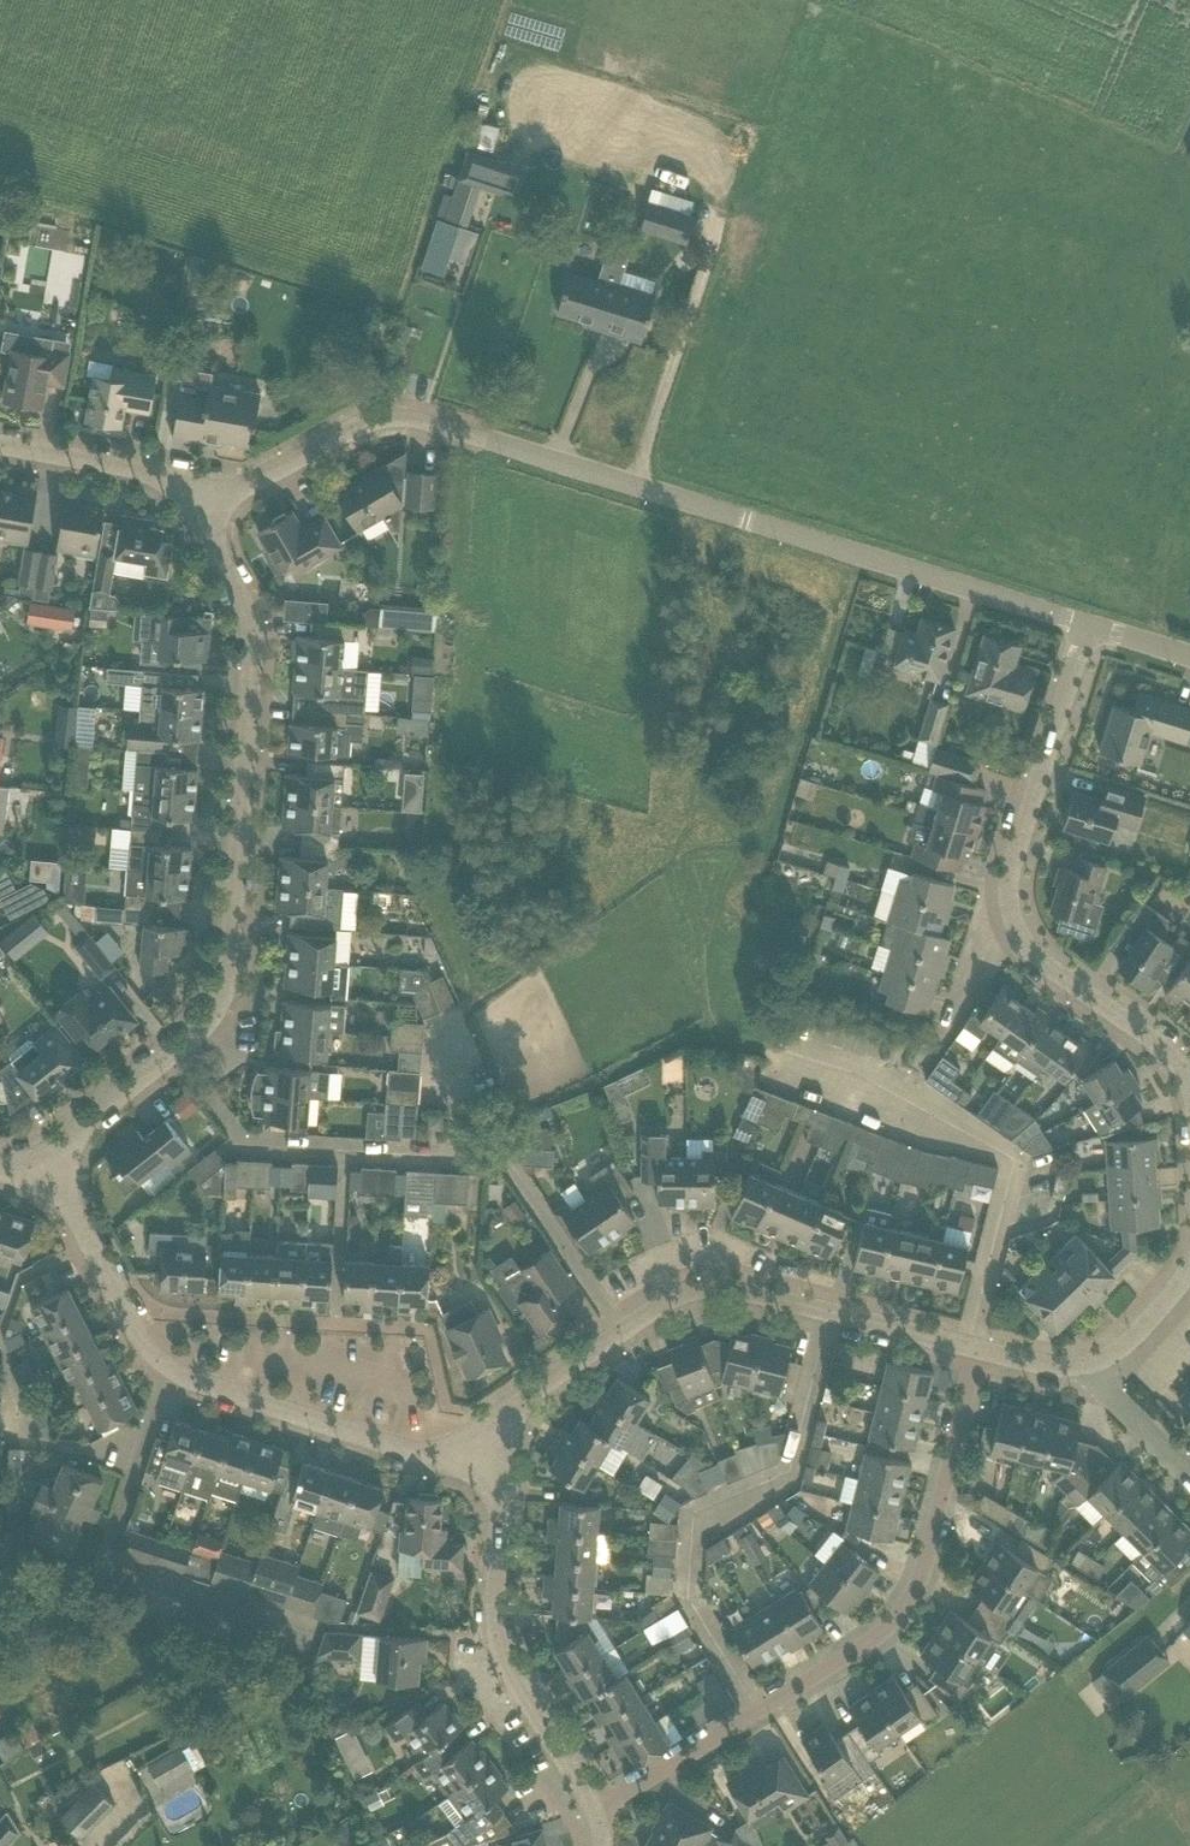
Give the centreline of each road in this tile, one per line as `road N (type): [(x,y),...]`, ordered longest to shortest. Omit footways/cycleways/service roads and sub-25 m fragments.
road 1 (residential): [(1089,625),(429,423),(367,424),(197,508)]
road 2 (residential): [(39,1163),(213,1015),(230,972),(253,652),(247,606),(197,508)]
road 3 (residential): [(586,1820),(868,1644),(902,1612),(975,1348)]
road 4 (residential): [(498,1469),(511,1423),(532,1398),(679,1297),(711,1287),(975,1348)]
road 5 (residential): [(1189,1088),(1166,1051),(1043,966),(1014,930),(1011,858),(1089,625)]
road 6 (residential): [(586,1820),(499,1662),(498,1469)]
road 7 (residential): [(498,1469),(415,1453),(169,1369)]
road 8 (residential): [(169,1369),(122,1310),(39,1163)]
road 9 (residential): [(197,508),(120,456),(0,441)]
road 10 (residential): [(97,1554),(169,1369)]
road 11 (residential): [(1189,1484),(1111,1401),(1092,1364)]
road 12 (residential): [(1092,1364),(1118,1351),(1189,1267)]

